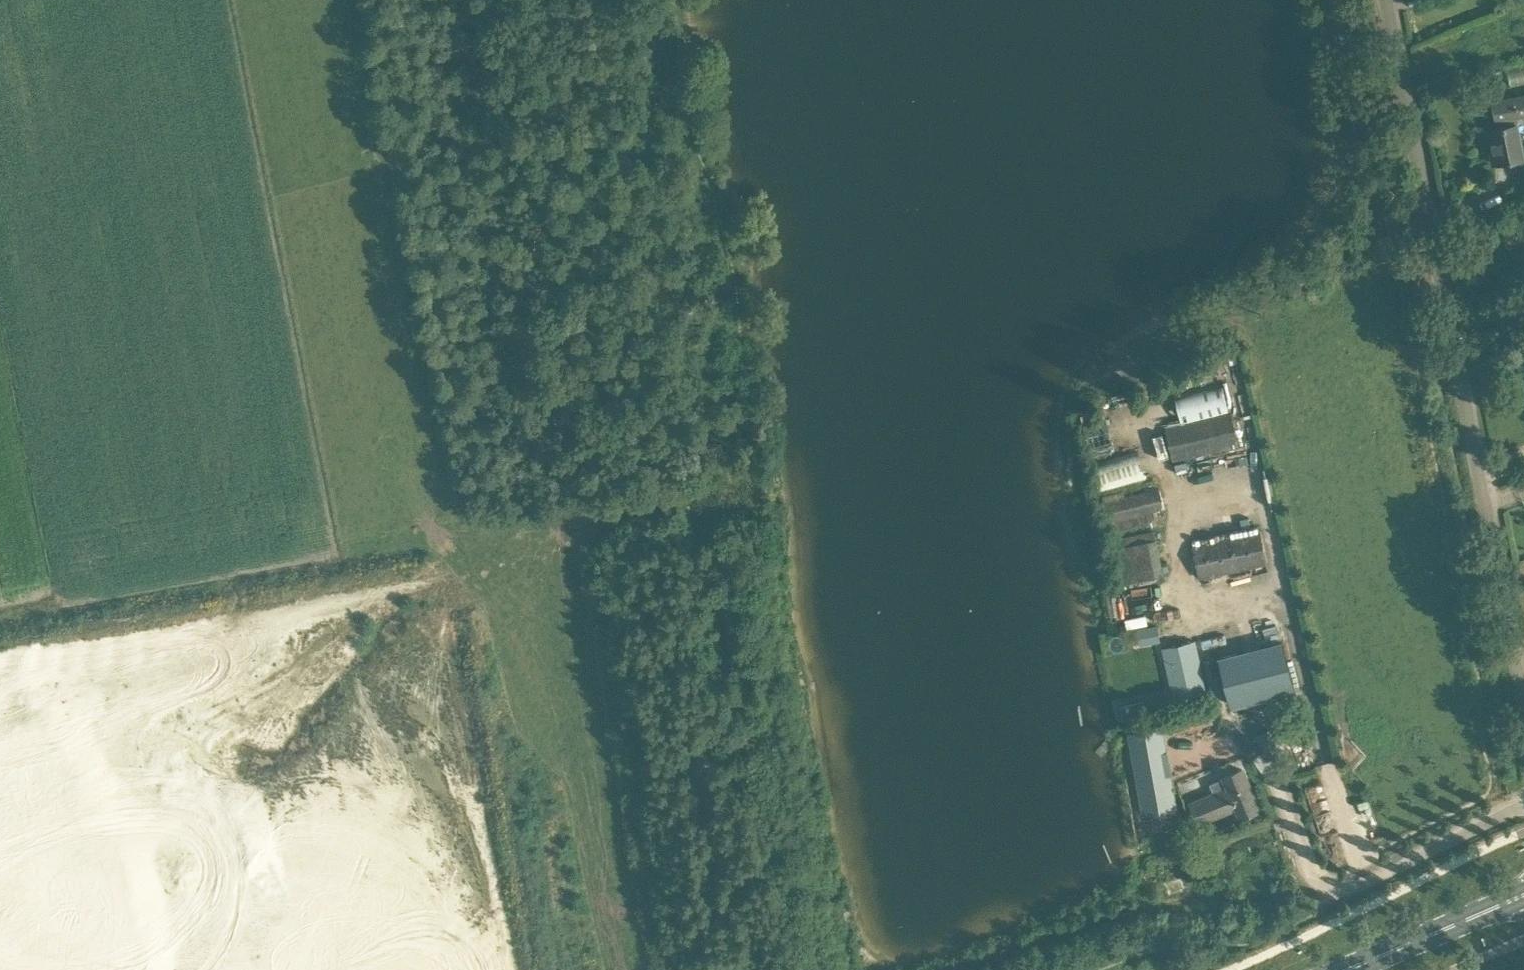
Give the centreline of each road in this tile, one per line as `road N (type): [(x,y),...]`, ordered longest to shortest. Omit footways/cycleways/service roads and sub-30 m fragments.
road 1 (unclassified): [(1523,702),(1380,0)]
road 2 (unclassified): [(1523,808),(1356,888),(1333,886),(1285,809),(1268,760)]
road 3 (primary): [(1350,969),(1523,900)]

